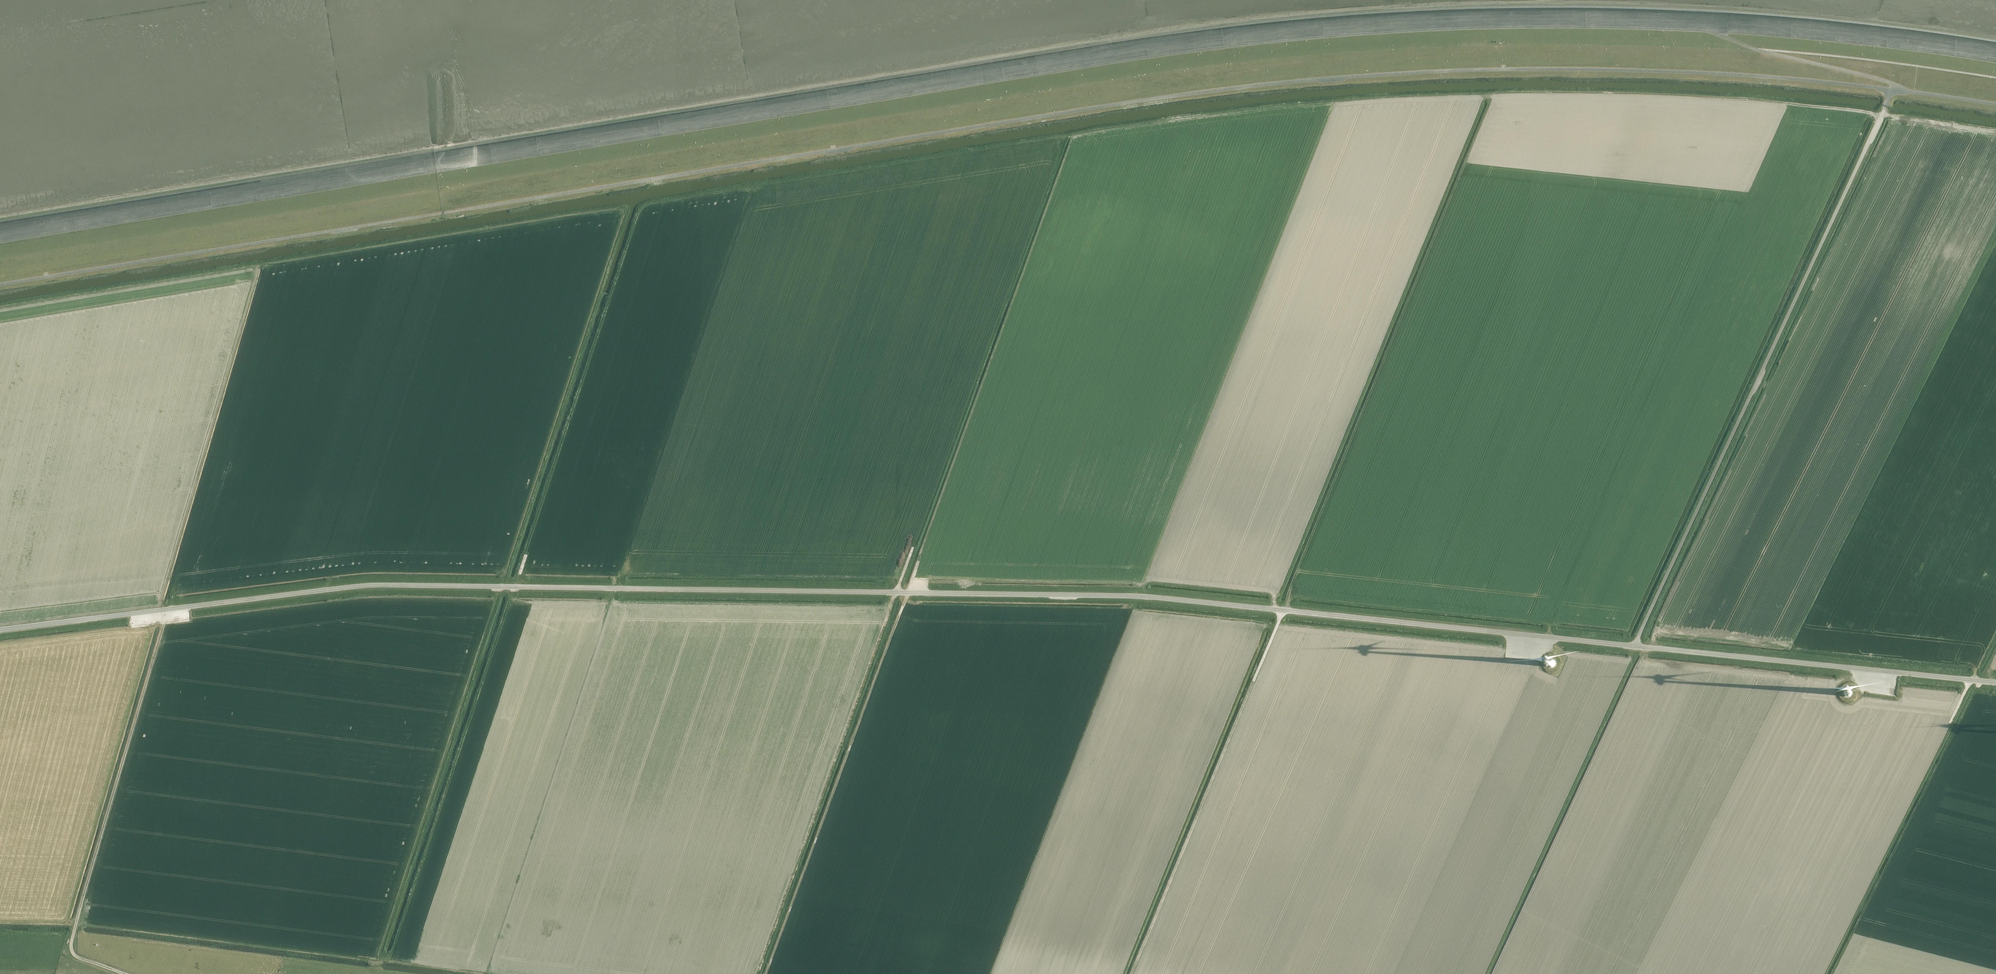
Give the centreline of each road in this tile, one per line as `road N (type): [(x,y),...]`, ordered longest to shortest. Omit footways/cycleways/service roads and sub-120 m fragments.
road 1 (unclassified): [(1634,646),(1139,596),(385,585),(0,629)]
road 2 (unclassified): [(1634,646),(1894,91)]
road 3 (unclassified): [(1995,684),(1634,646)]

